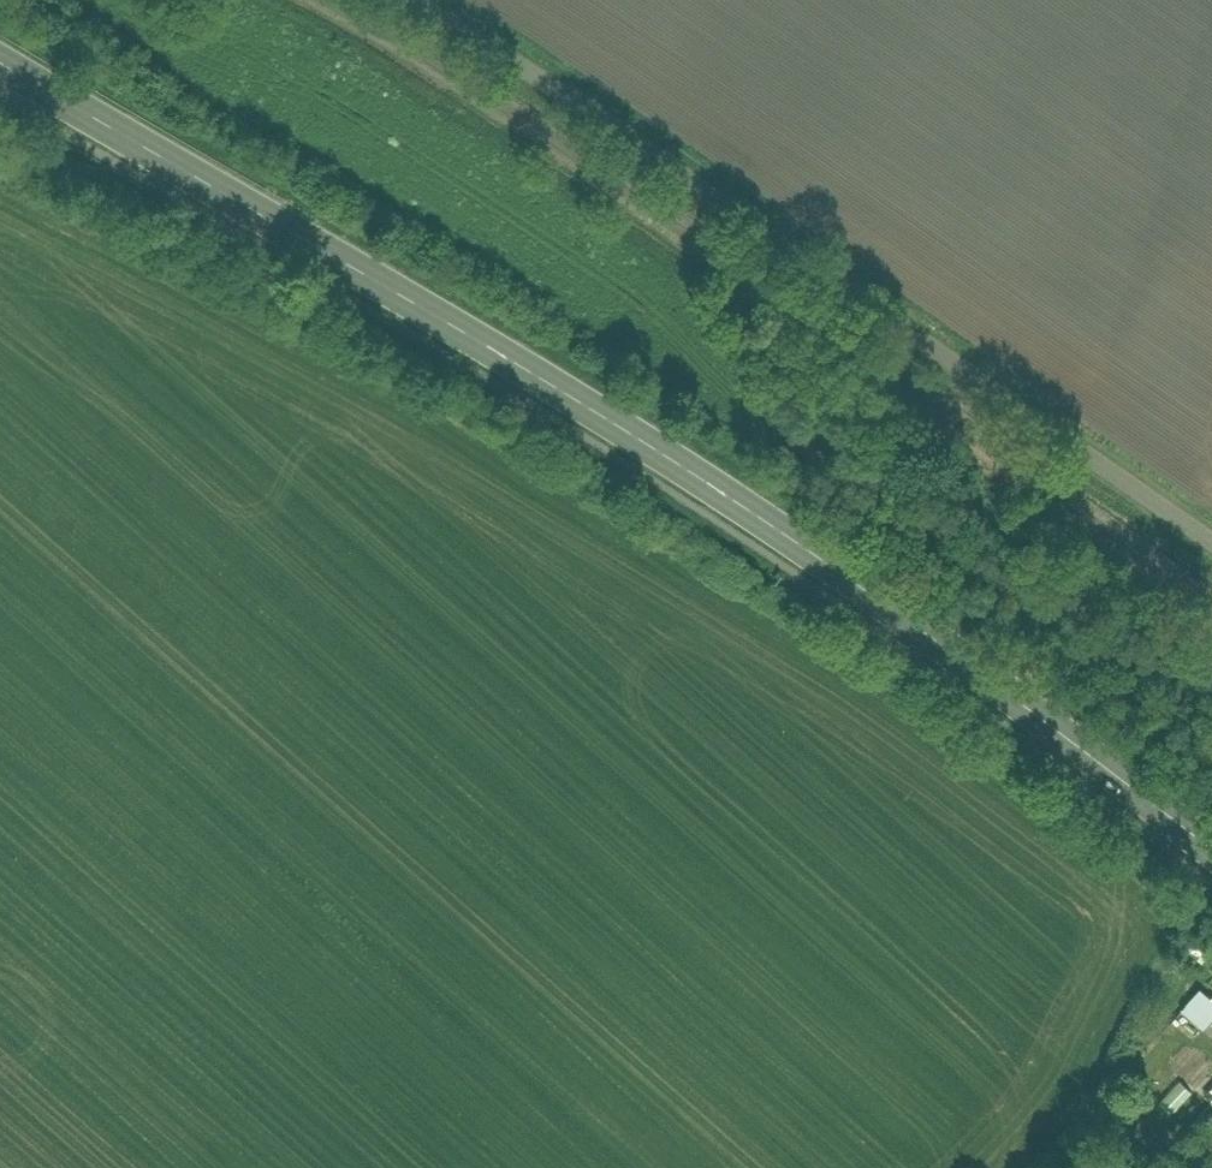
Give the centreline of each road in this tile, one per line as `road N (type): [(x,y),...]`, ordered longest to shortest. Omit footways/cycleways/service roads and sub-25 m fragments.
road 1 (primary): [(1211,848),(786,523),(435,297),(0,47)]
road 2 (residential): [(415,0),(533,63),(1211,540)]

